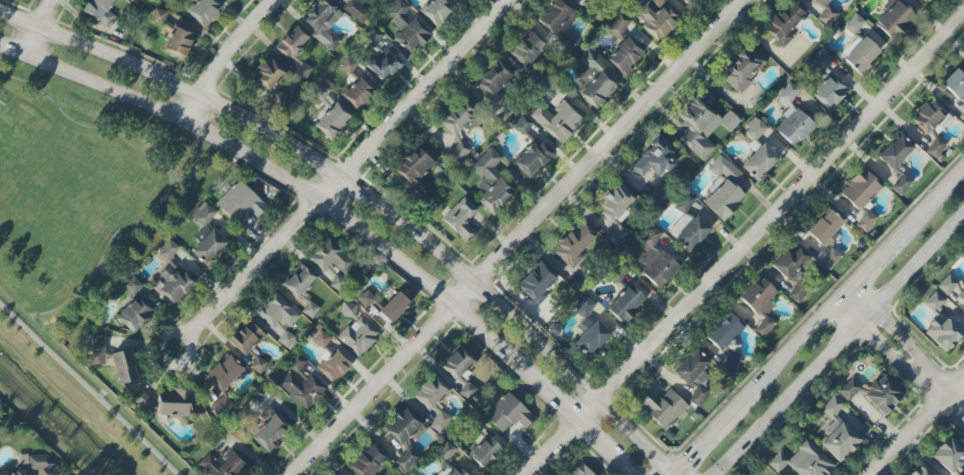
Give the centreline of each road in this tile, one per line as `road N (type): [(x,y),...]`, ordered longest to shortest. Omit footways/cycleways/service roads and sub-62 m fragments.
road 1 (secondary): [(674,469),(478,284),(346,176),(201,97),(0,11)]
road 2 (residential): [(295,474),(748,0)]
road 3 (secondary): [(0,45),(186,124),(325,199),(542,383)]
road 4 (residential): [(581,420),(963,15)]
road 5 (residential): [(512,0),(191,337)]
road 6 (secondary): [(705,474),(963,206)]
road 7 (residential): [(842,293),(963,410)]
road 8 (secondary): [(842,293),(732,409)]
road 9 (residential): [(186,124),(230,51),(275,0)]
road 10 (residential): [(963,379),(874,474)]

